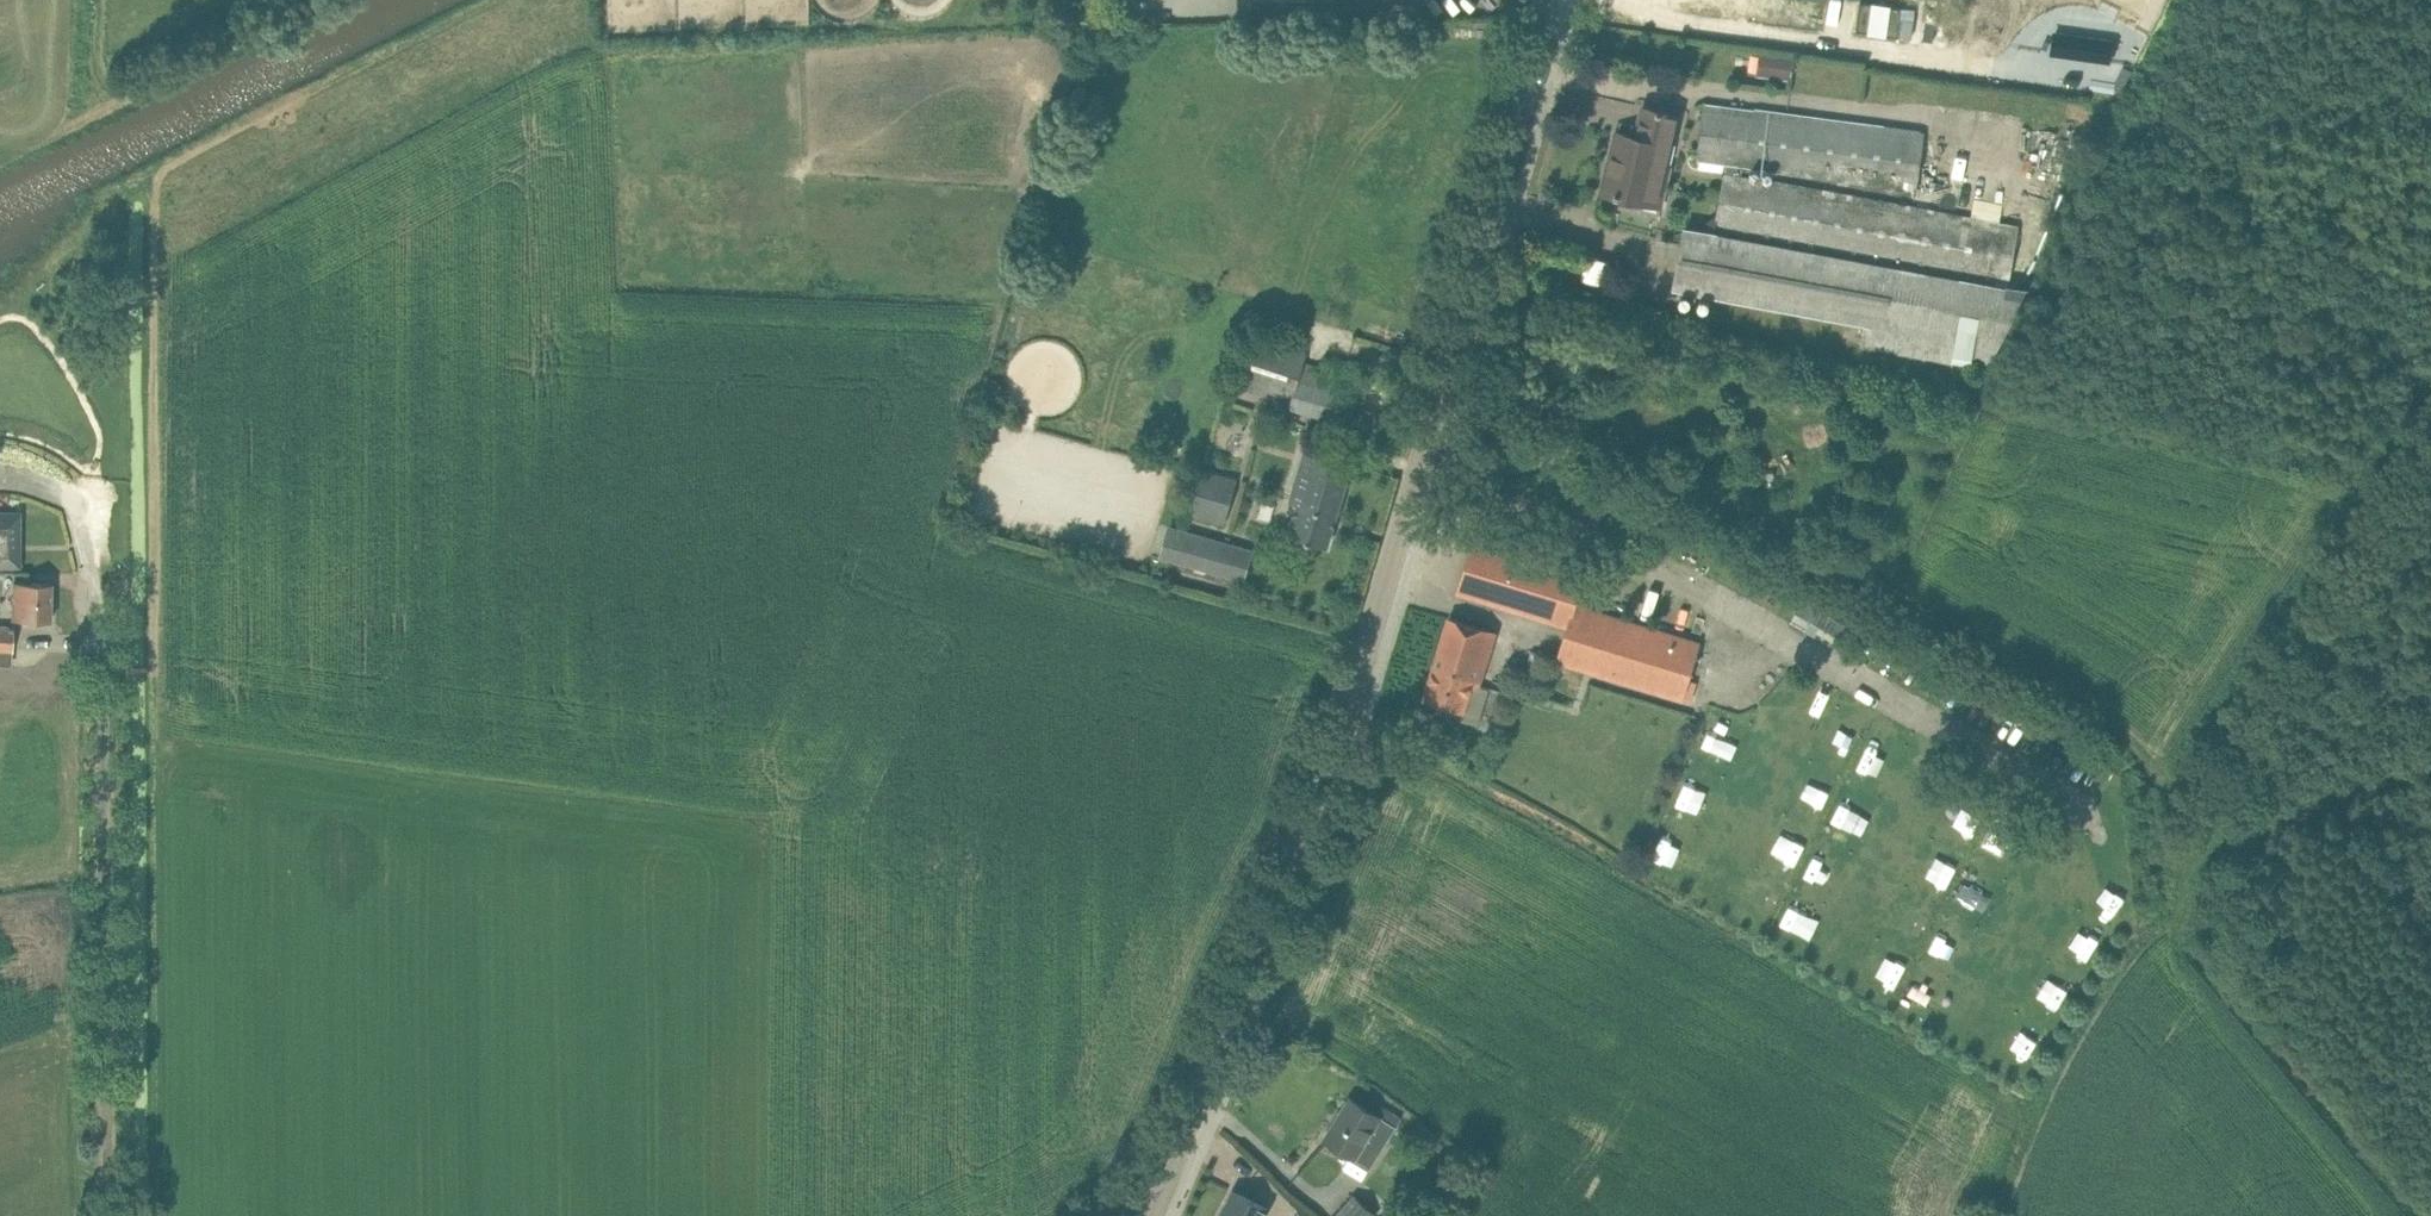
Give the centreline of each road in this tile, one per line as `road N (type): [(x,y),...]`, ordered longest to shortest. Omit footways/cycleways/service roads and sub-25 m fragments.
road 1 (unclassified): [(1147,1215),(1322,781),(1405,517),(1549,0)]
road 2 (unclassified): [(103,1215),(98,673)]

